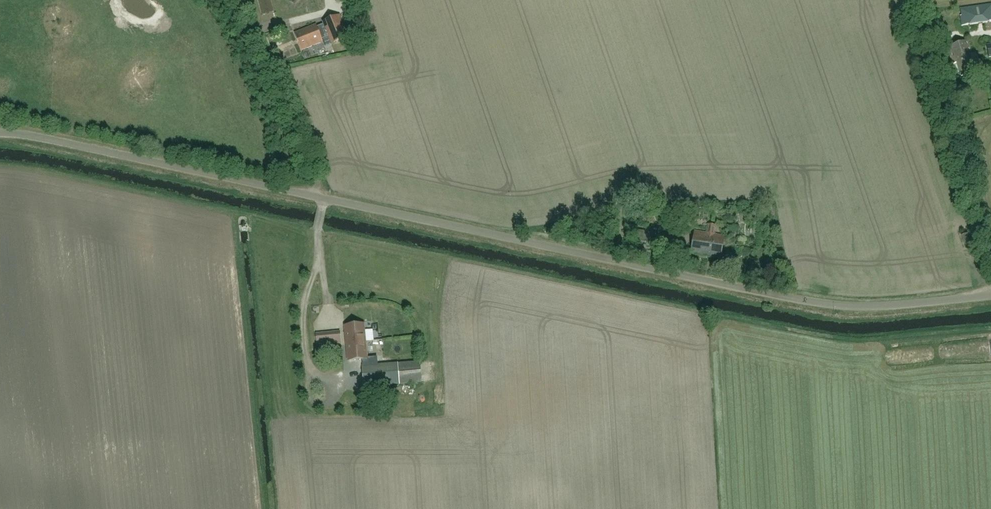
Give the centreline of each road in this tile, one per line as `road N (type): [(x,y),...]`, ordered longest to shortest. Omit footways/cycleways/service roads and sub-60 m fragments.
road 1 (unclassified): [(990,292),(849,301),(790,296),(0,134)]

